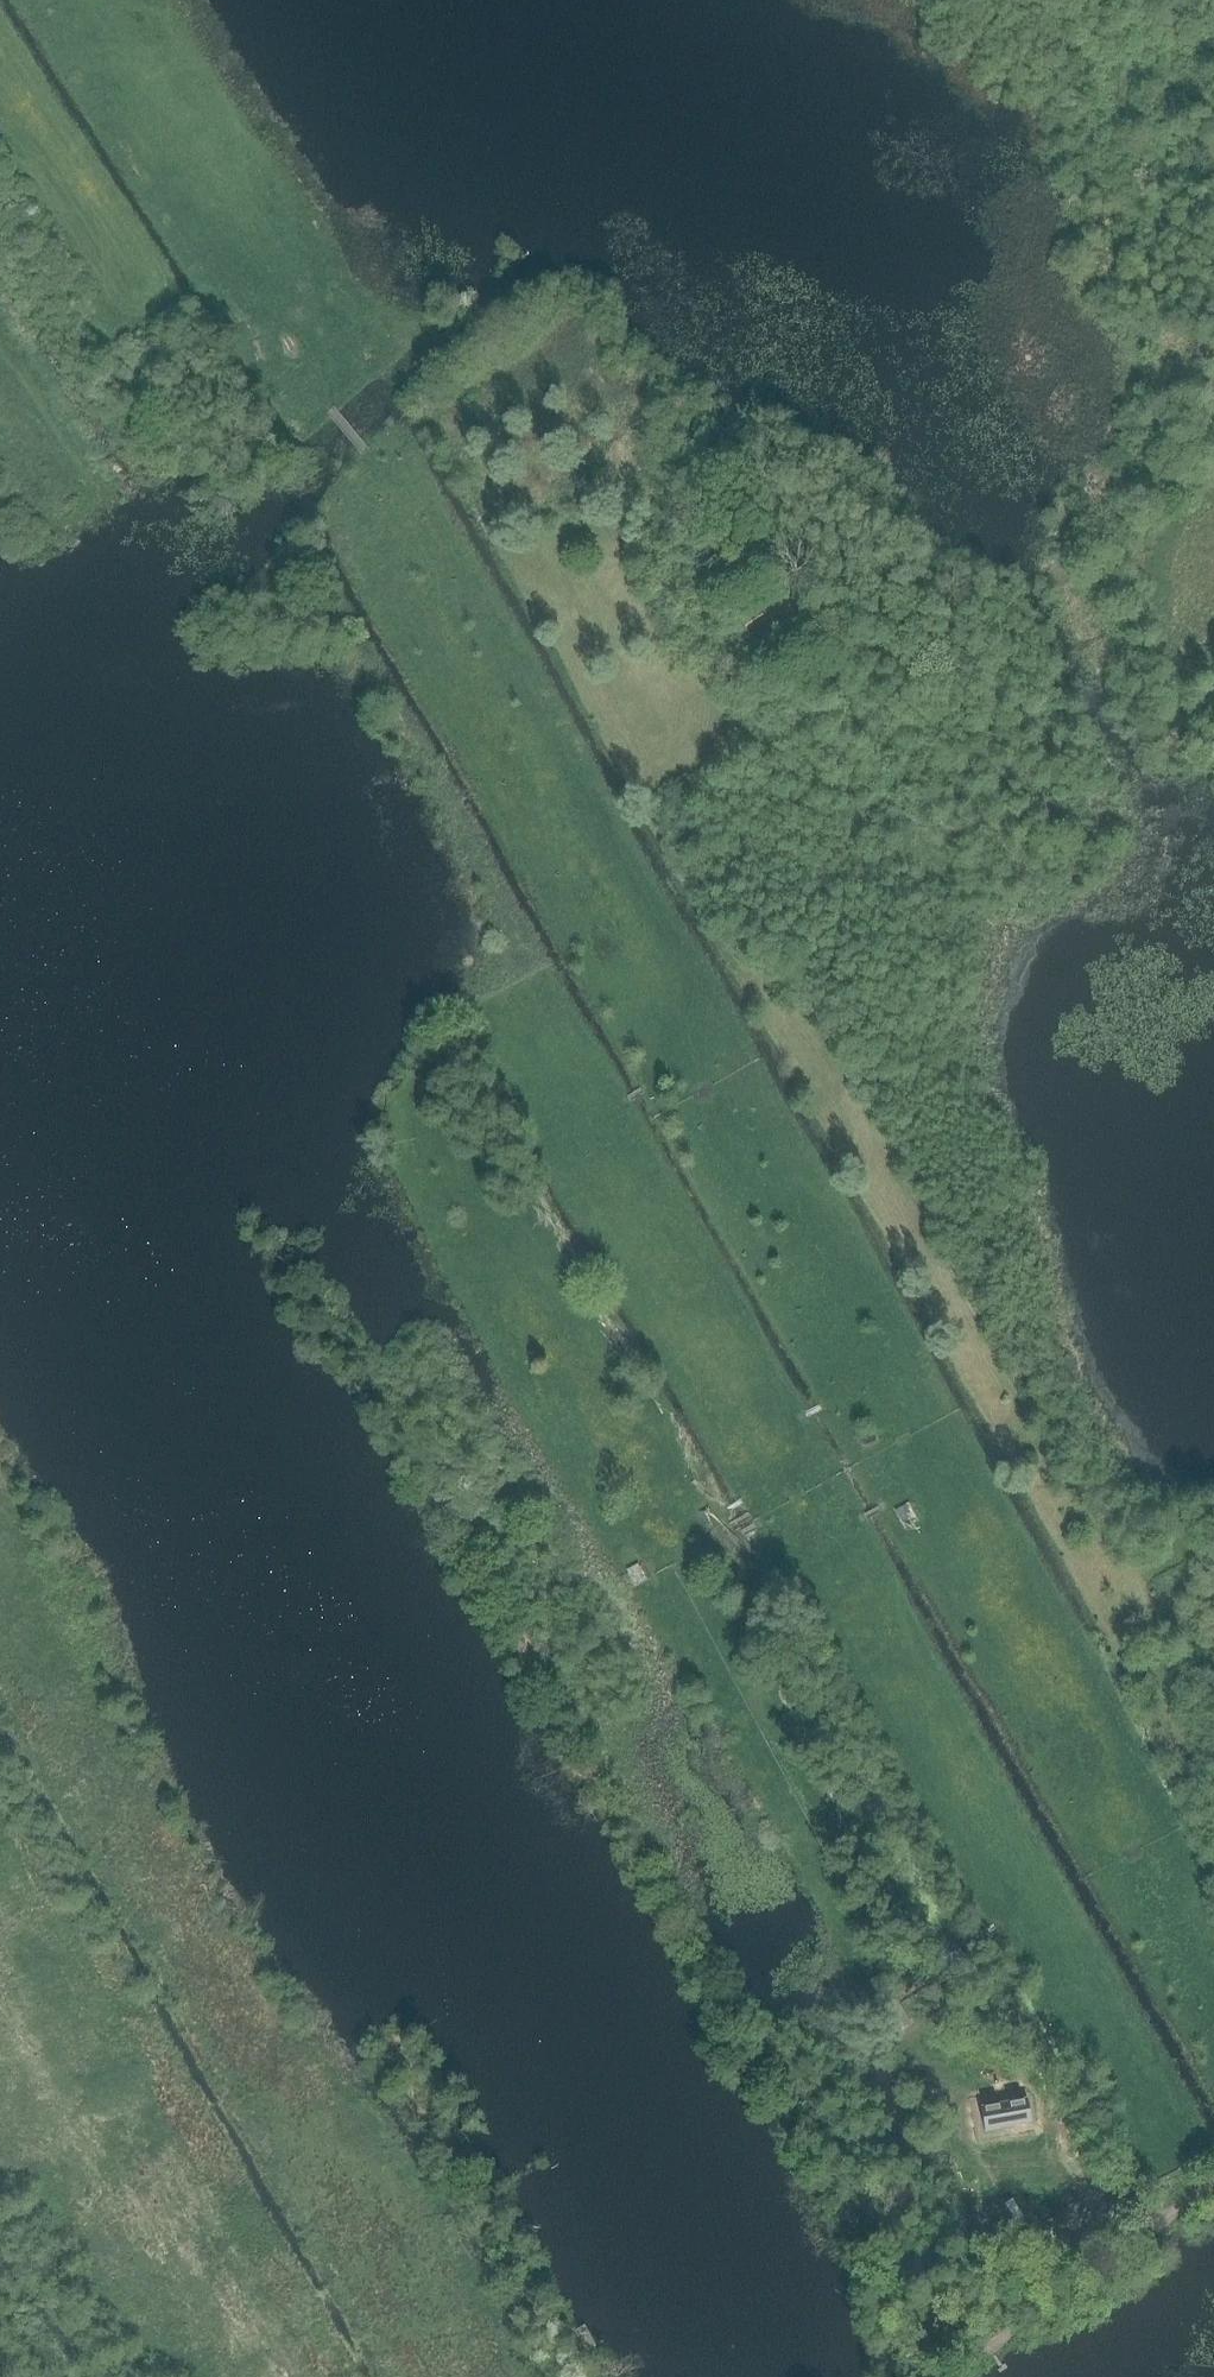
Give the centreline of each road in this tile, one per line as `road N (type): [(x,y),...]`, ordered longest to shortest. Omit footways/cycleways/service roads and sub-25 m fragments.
road 1 (track): [(950,2376),(1213,2188)]

